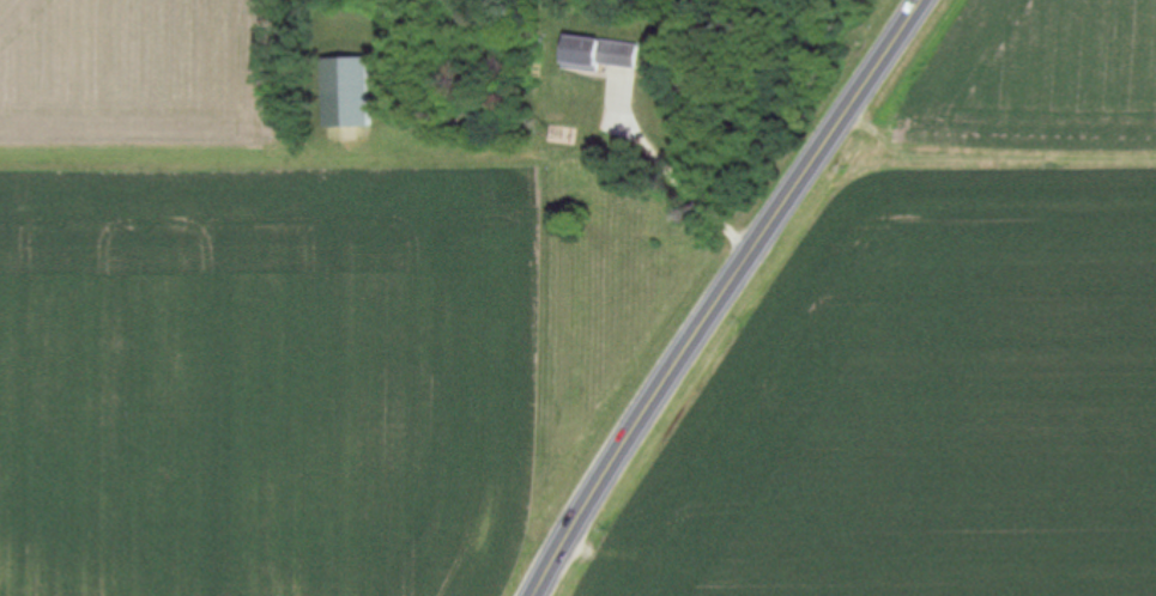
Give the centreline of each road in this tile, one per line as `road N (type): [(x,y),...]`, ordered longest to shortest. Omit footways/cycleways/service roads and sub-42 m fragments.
road 1 (secondary): [(932,0),(589,515),(547,595)]

